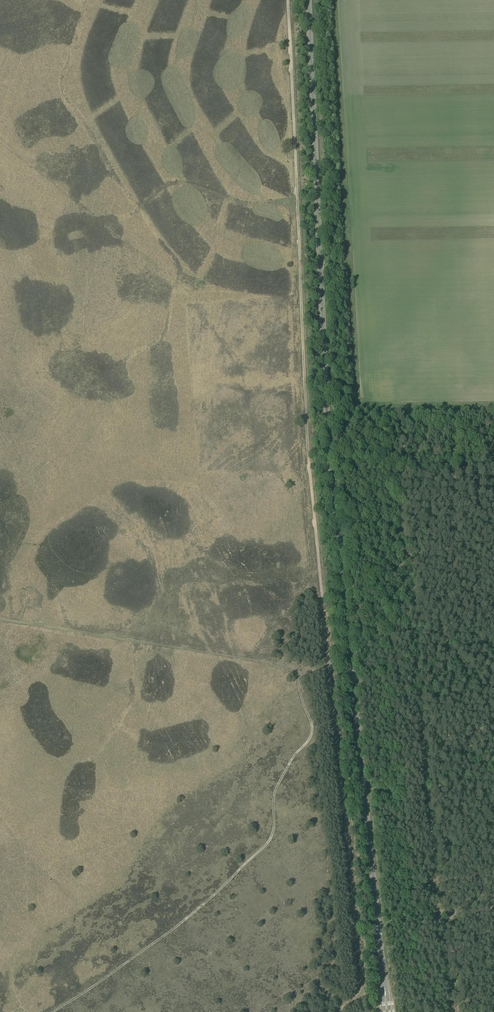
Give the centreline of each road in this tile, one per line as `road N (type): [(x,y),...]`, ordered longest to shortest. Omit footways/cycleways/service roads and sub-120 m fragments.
road 1 (track): [(290,0),(320,564),(362,981),(340,1011)]
road 2 (secondary): [(382,969),(332,488),(308,0)]
road 3 (track): [(0,618),(333,671)]
road 4 (track): [(493,407),(360,404),(350,261),(320,262)]

